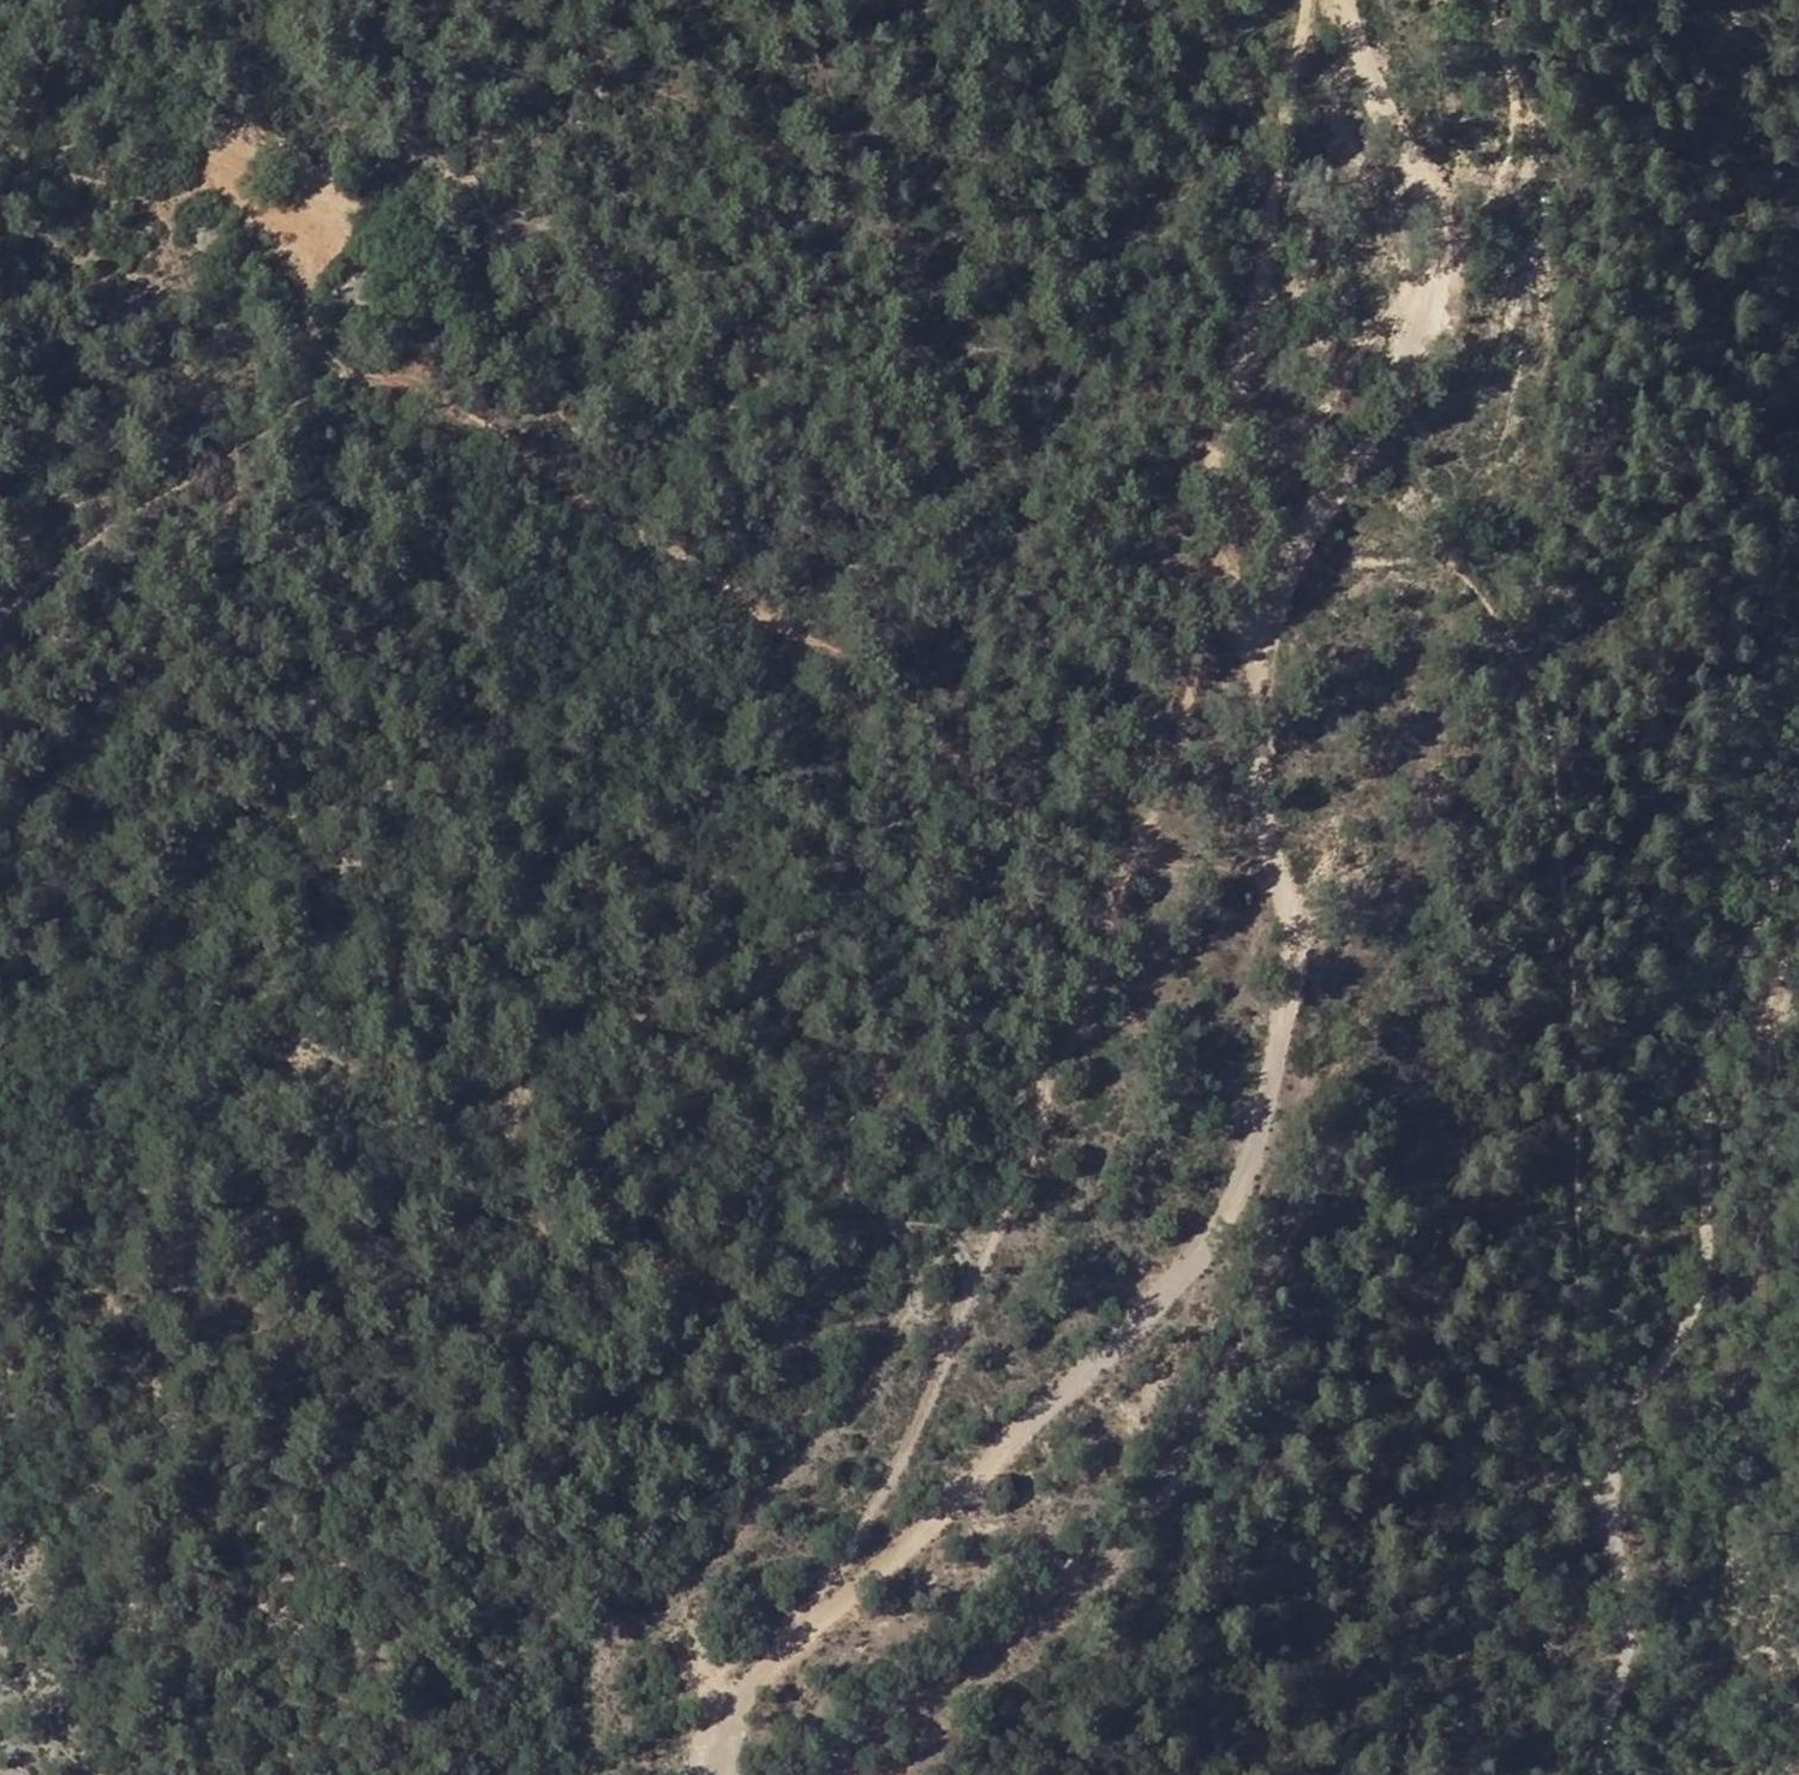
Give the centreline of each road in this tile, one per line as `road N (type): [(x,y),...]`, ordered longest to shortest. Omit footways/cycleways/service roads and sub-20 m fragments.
road 1 (track): [(1296,954),(1258,605),(1403,392),(1439,229),(1387,132),(1358,0)]
road 2 (track): [(1798,799),(1709,1035),(1702,1265),(1682,1325),(1631,1406),(1608,1496),(1629,1614),(1595,1774)]

